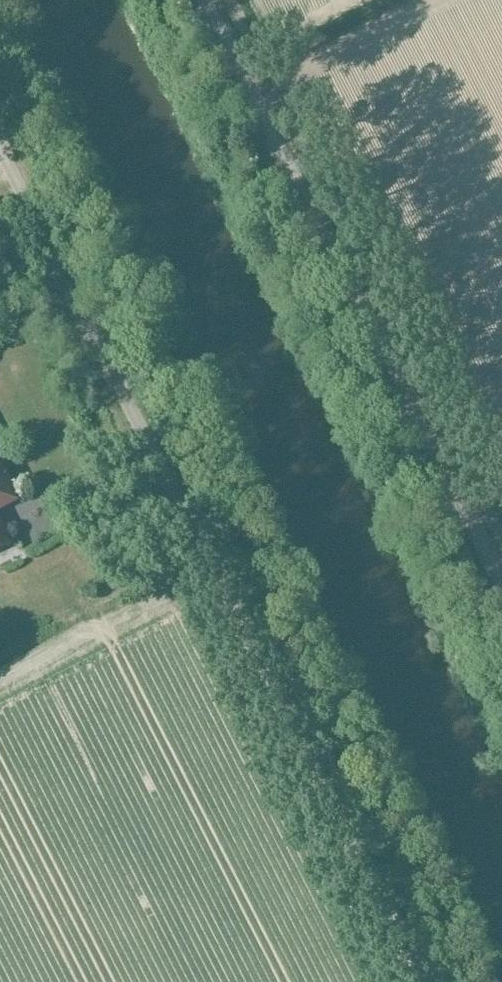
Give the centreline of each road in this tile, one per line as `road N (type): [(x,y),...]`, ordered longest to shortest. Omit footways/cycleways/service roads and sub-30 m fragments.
road 1 (unclassified): [(421,981),(0,148)]
road 2 (unclassified): [(501,586),(205,0)]

